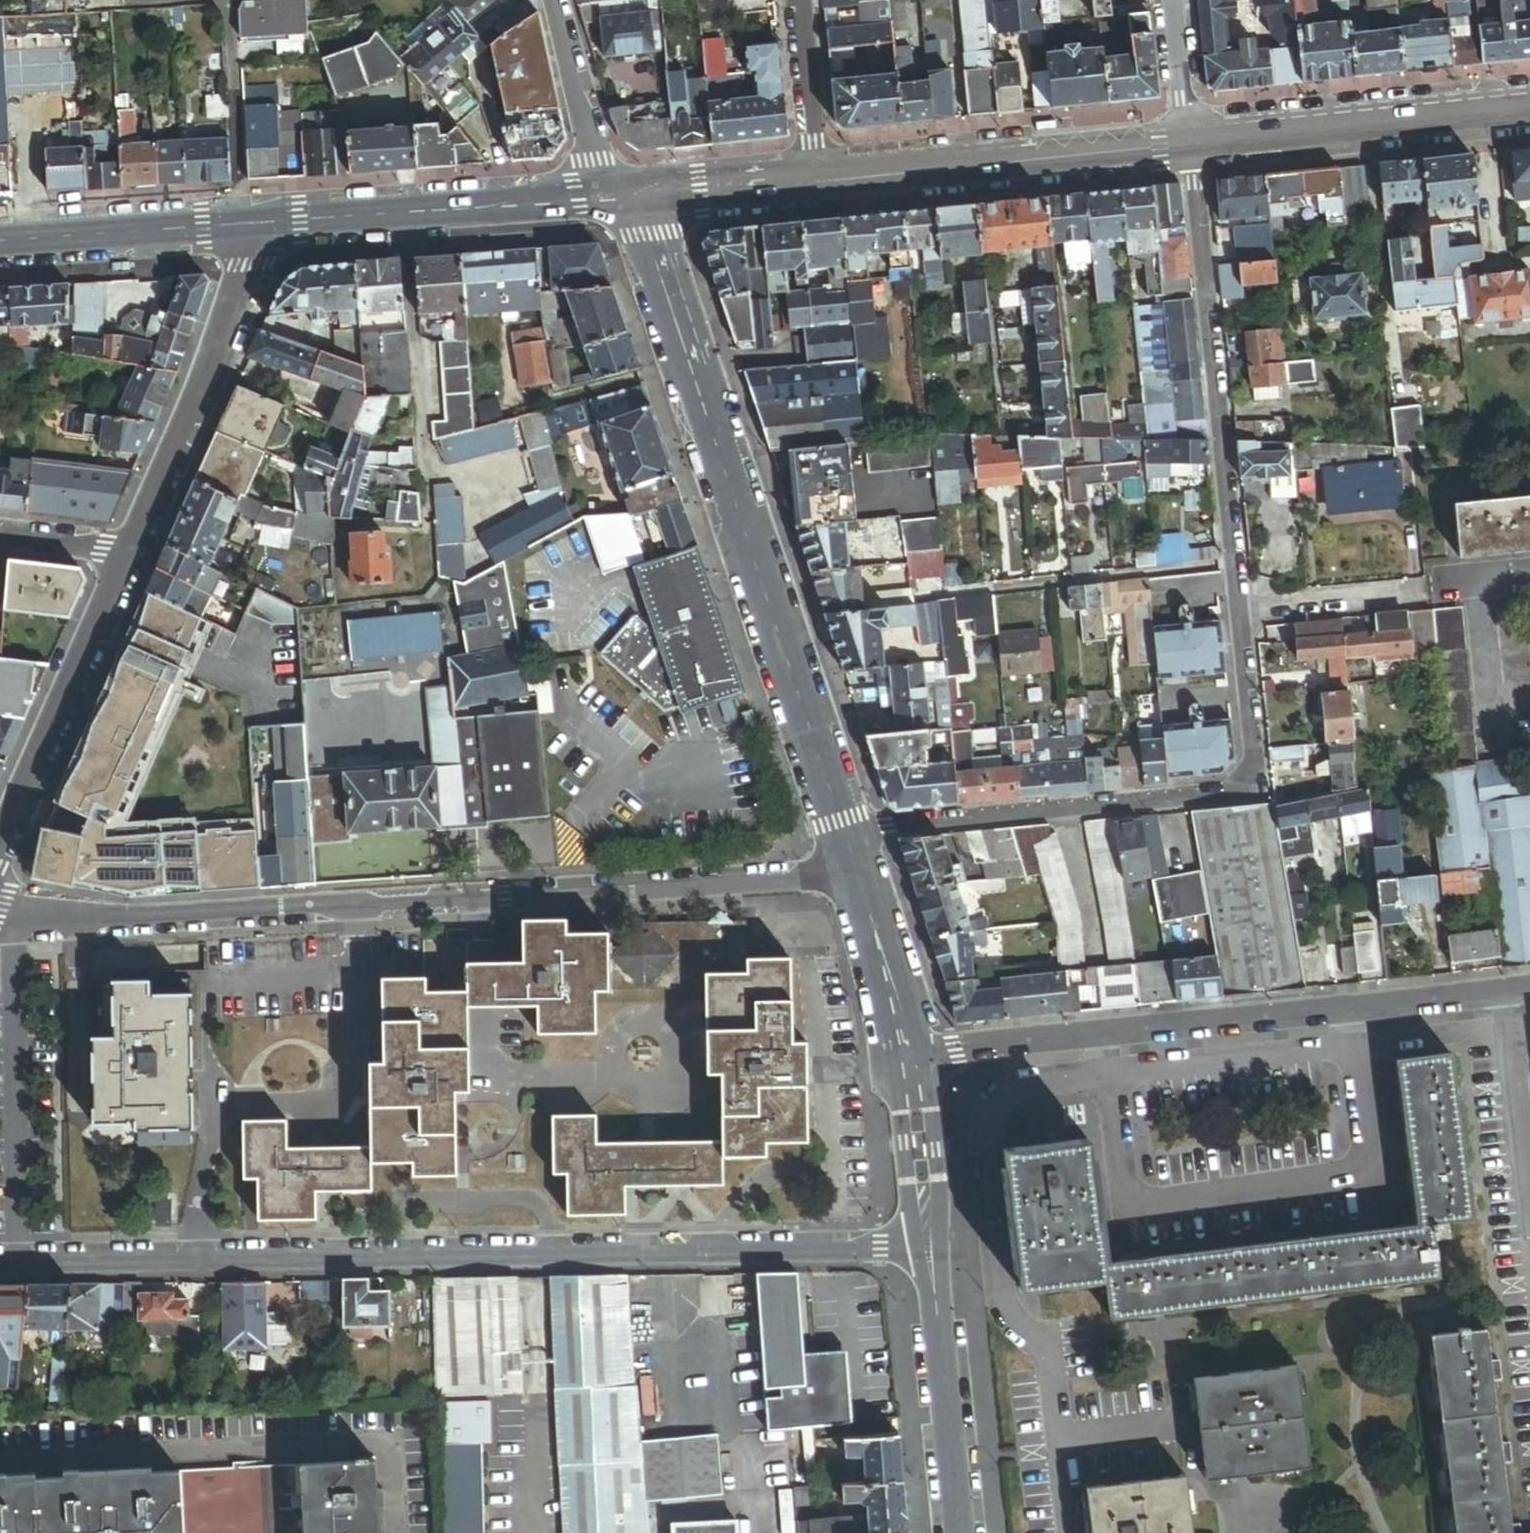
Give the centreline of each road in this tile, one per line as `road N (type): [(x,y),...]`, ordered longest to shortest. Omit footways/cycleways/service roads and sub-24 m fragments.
road 1 (residential): [(842,834),(1257,793),(1188,144)]
road 2 (residential): [(929,1249),(0,1262)]
road 3 (residential): [(0,898),(139,921),(856,873)]
road 4 (residential): [(635,203),(842,834)]
road 5 (residential): [(907,1052),(1493,994)]
road 6 (secondary): [(819,183),(1188,144)]
road 7 (residential): [(131,550),(266,226)]
road 8 (secondary): [(266,226),(611,205)]
road 9 (secondary): [(1188,144),(1529,108)]
road 10 (residential): [(0,850),(131,550)]
road 11 (residential): [(929,1249),(961,1532)]
road 12 (residential): [(1493,994),(1529,1261)]
road 13 (secondary): [(0,244),(266,226)]
road 14 (residential): [(552,0),(611,205)]
road 15 (residential): [(907,1052),(929,1249)]
road 16 (residential): [(856,873),(907,1052)]
road 17 (secondary): [(635,203),(819,183)]
road 18 (residential): [(800,0),(819,183)]
road 19 (residential): [(1188,144),(1174,0)]
road 20 (residential): [(0,534),(131,550)]

